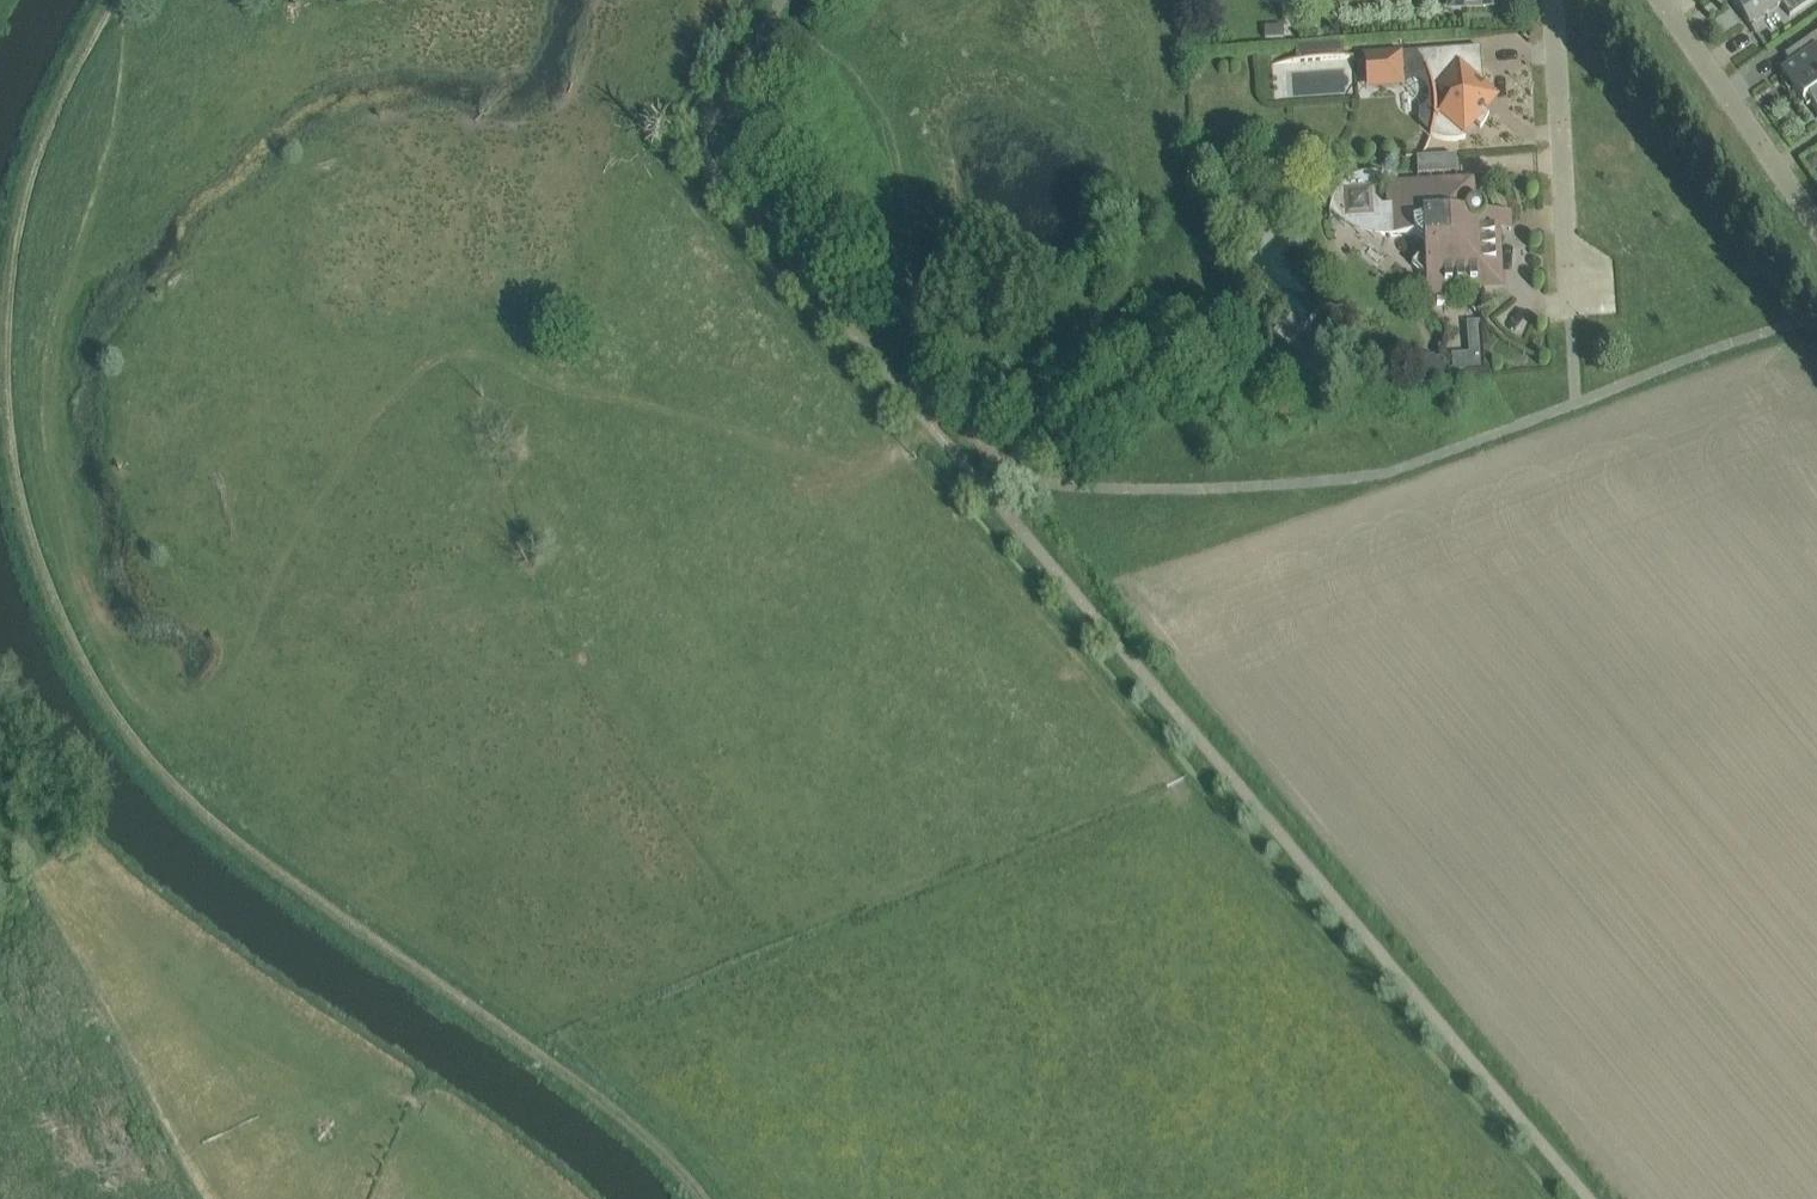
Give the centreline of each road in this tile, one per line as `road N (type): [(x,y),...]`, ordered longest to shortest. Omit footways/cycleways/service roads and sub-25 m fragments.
road 1 (track): [(112,0),(31,185),(10,300),(15,470),(42,569),(100,688),(188,801),(614,1104),(708,1198)]
road 2 (residential): [(1570,400),(1551,0)]
road 3 (residential): [(1816,262),(1643,0)]

